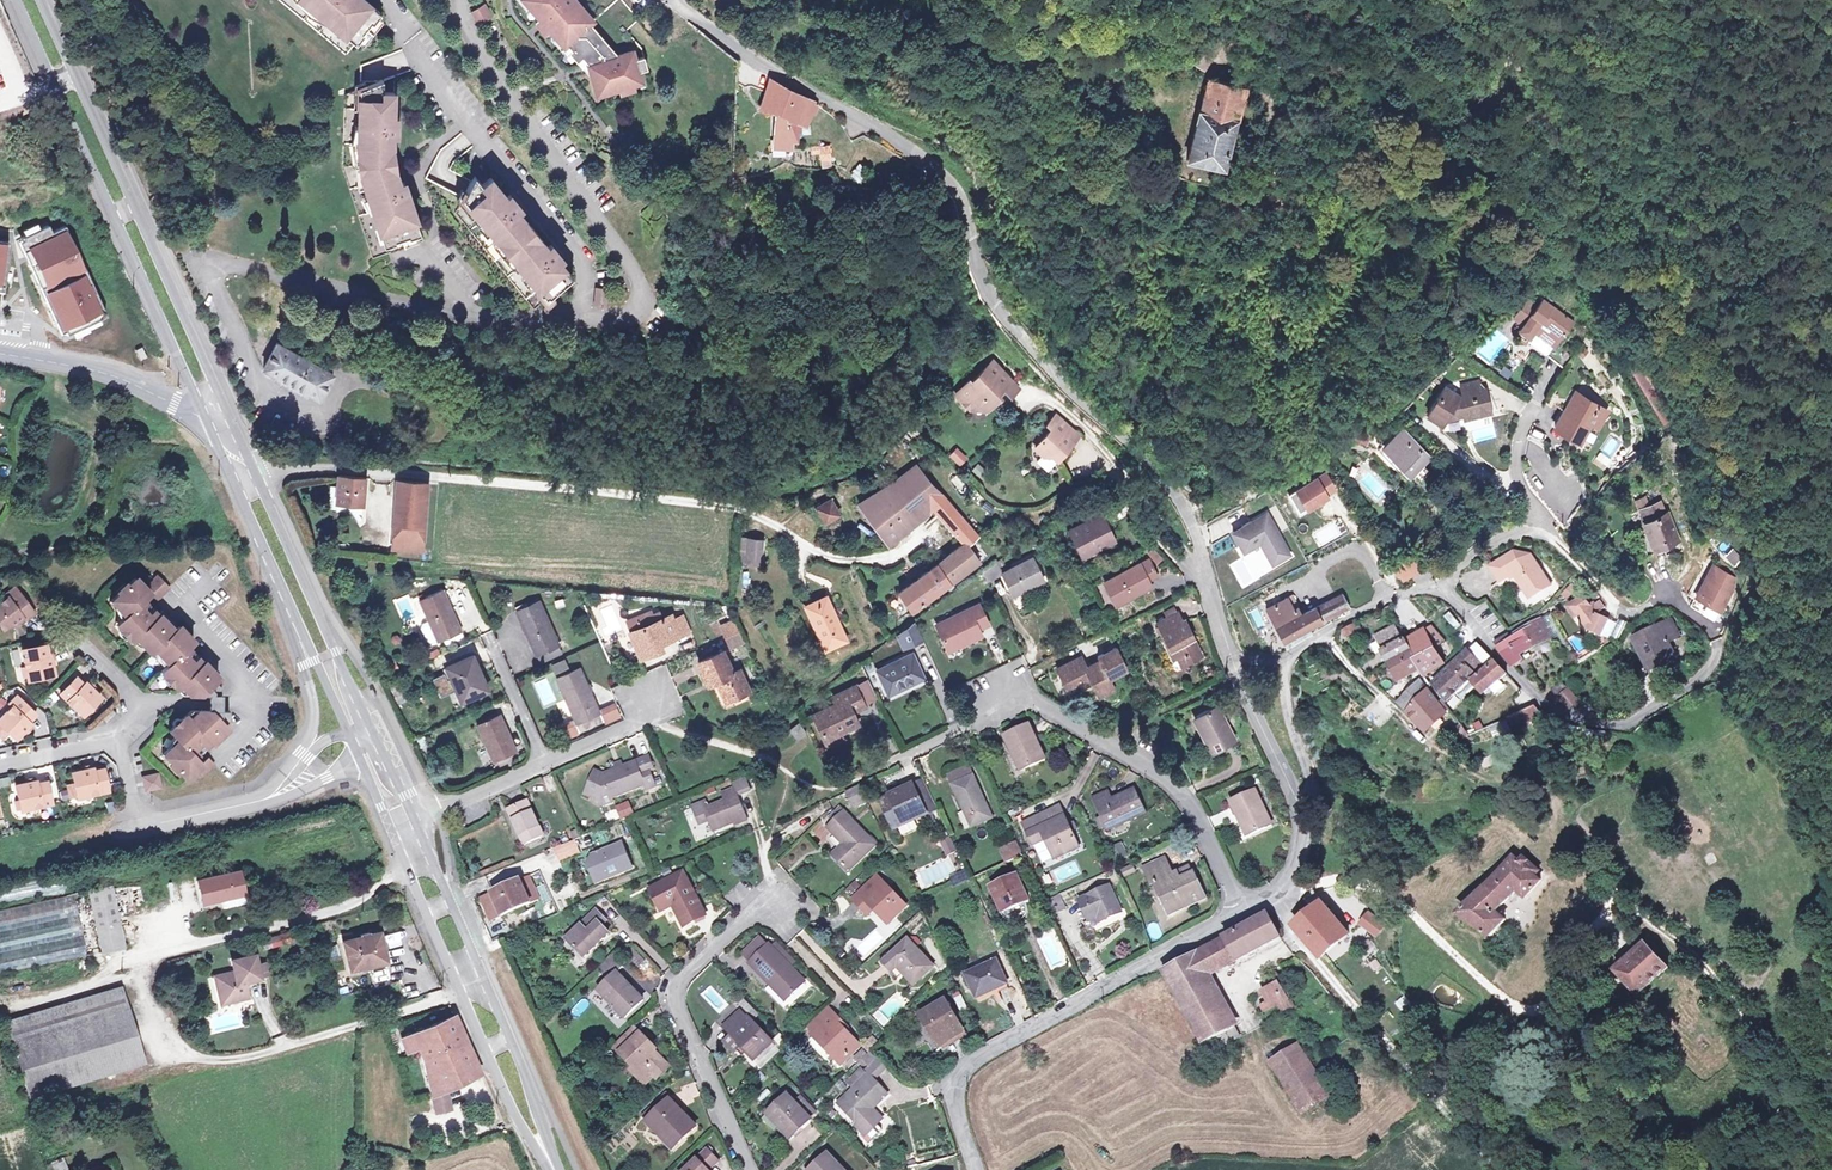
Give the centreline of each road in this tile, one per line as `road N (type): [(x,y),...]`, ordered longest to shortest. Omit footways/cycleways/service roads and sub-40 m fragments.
road 1 (unclassified): [(1226,659),(1176,491),(1015,333),(981,274),(961,199),(947,178),(752,60),(672,0)]
road 2 (residential): [(614,319),(512,313),(218,264),(210,289),(253,375),(309,414)]
road 3 (secondary): [(20,0),(209,413)]
road 4 (residential): [(1241,910),(1195,813),(1172,784),(1012,697),(905,756)]
road 5 (secondary): [(224,406),(39,0)]
road 6 (secondary): [(363,764),(541,1169)]
road 7 (residential): [(1748,594),(1710,666),(1629,720),(1607,723),(1552,713),(1447,598),(1425,589)]
road 8 (unclassified): [(976,1169),(955,1091),(970,1067),(1241,910)]
road 9 (residential): [(386,0),(457,110),(586,267),(587,306),(614,319)]
road 10 (residential): [(458,0),(504,93),(632,260),(642,291),(633,311),(614,319)]
road 11 (secondary): [(566,1169),(415,820)]
road 12 (secondary): [(371,728),(224,406)]
road 13 (residential): [(746,1169),(674,1000),(677,983),(749,912),(775,901),(786,911)]
road 14 (residential): [(415,820),(649,716),(658,698)]
road 15 (residential): [(1425,589),(1535,522),(1517,467),(1533,413)]
road 16 (residential): [(269,800),(141,824),(119,736)]
road 17 (tertiary): [(0,353),(105,374),(188,414),(209,413)]
road 18 (secondary): [(209,413),(283,587)]
road 19 (residential): [(283,587),(312,691),(304,758)]
road 20 (unclassified): [(1301,813),(1226,659)]
road 21 (residential): [(1301,813),(1312,789),(1292,727),(1286,657)]
road 22 (secondary): [(283,587),(347,733)]
road 23 (residential): [(1286,657),(1389,599),(1425,589)]
road 24 (residential): [(119,736),(0,765)]

